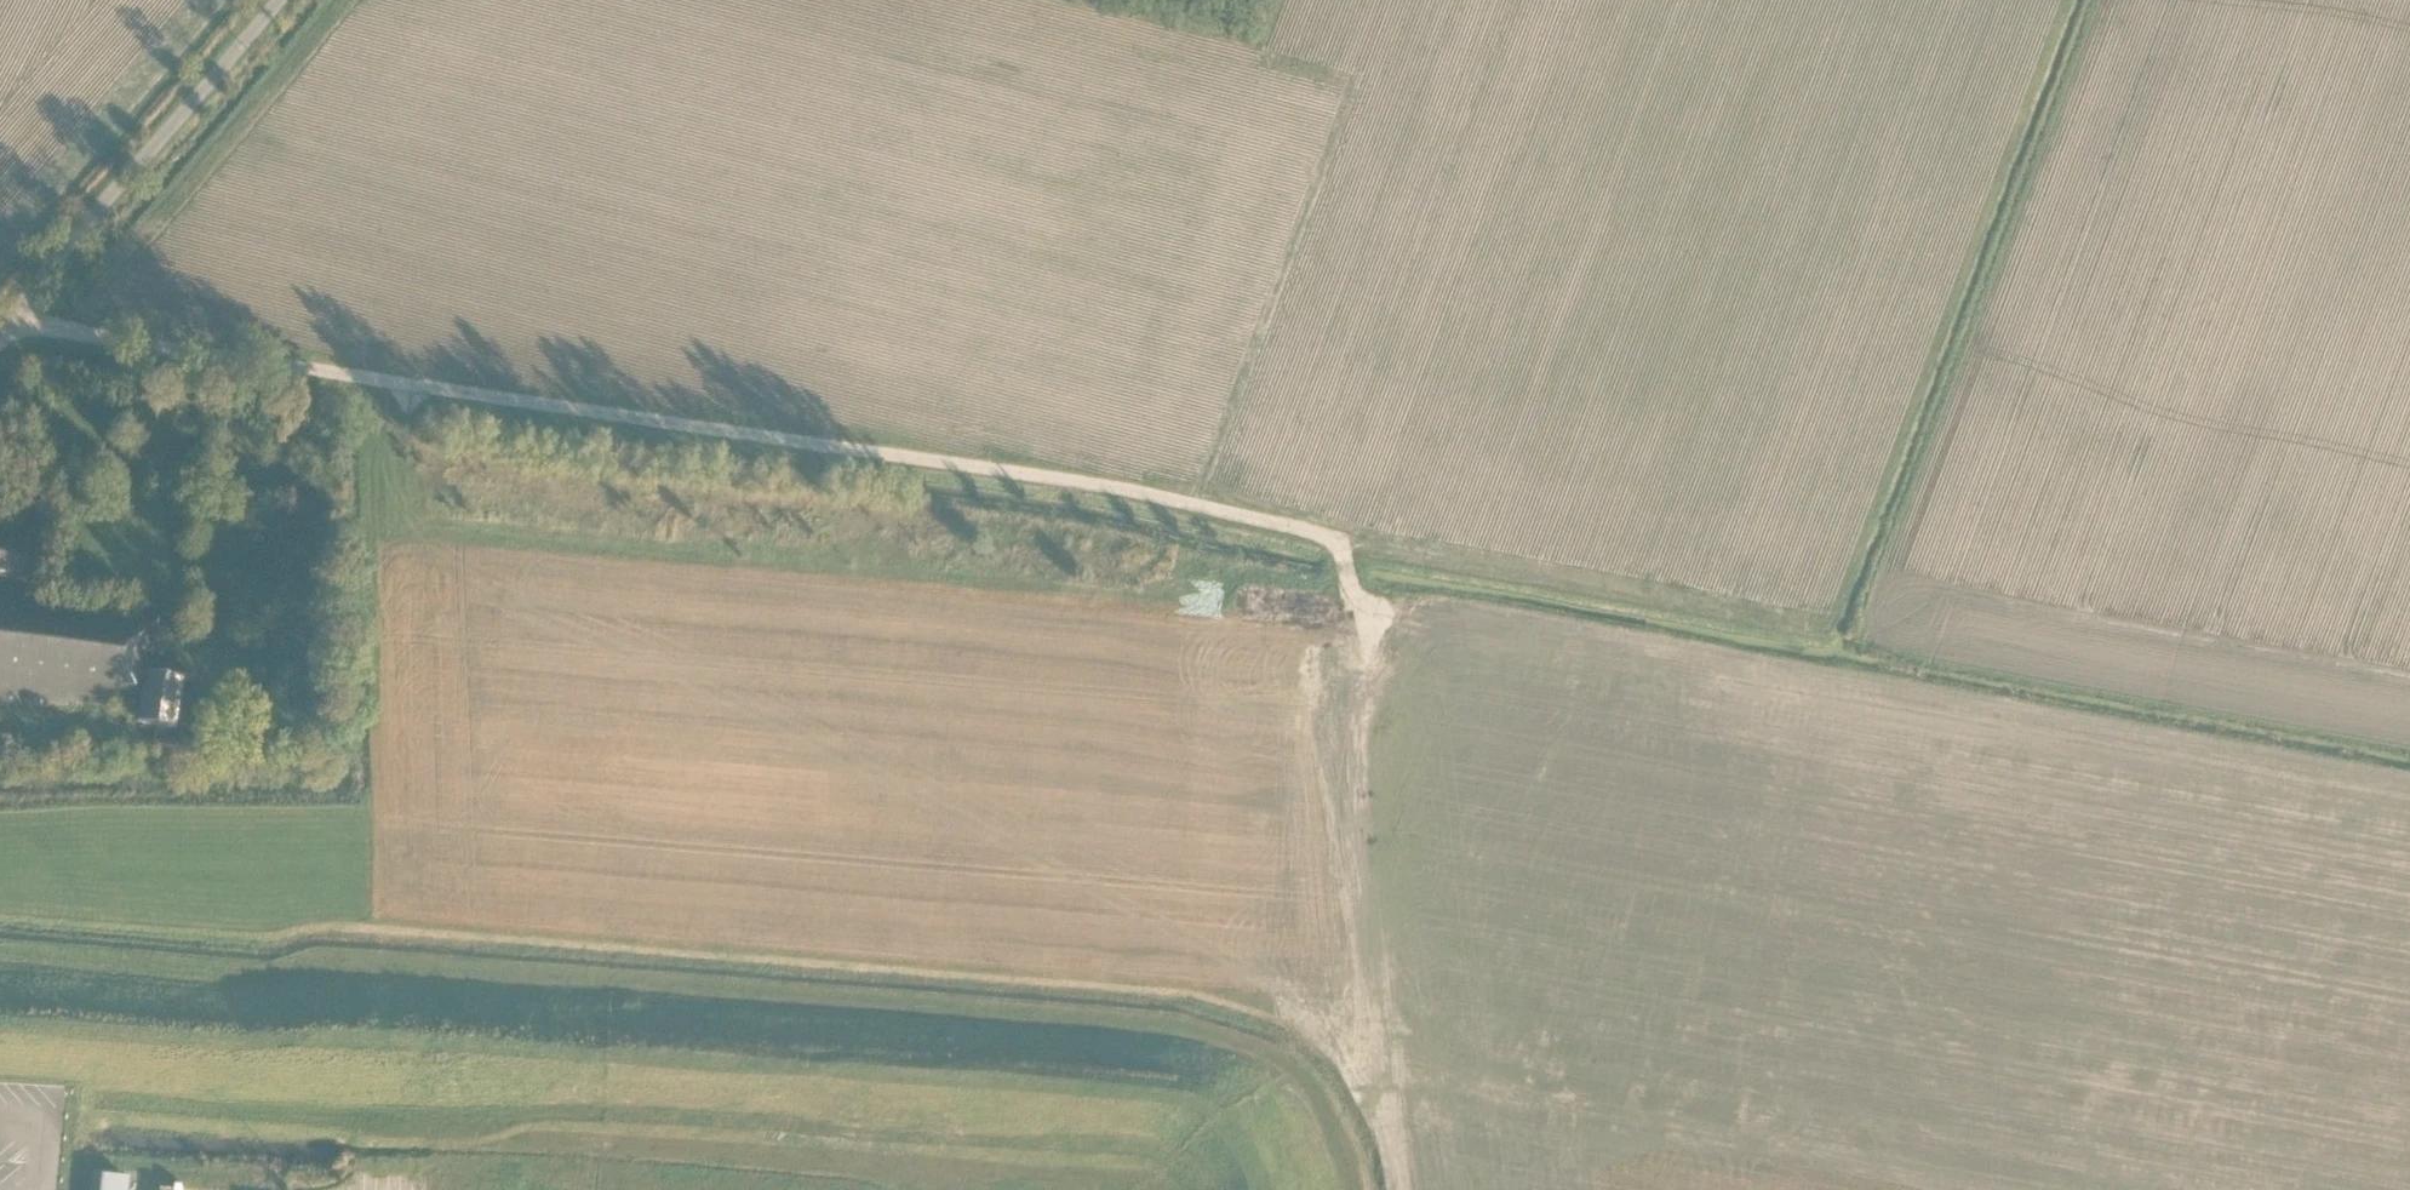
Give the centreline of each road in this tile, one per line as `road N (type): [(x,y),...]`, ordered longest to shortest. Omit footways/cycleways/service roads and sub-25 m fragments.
road 1 (track): [(15,318),(1136,491),(1311,526),(1345,547),(1365,631)]
road 2 (unclassified): [(0,338),(277,0)]

